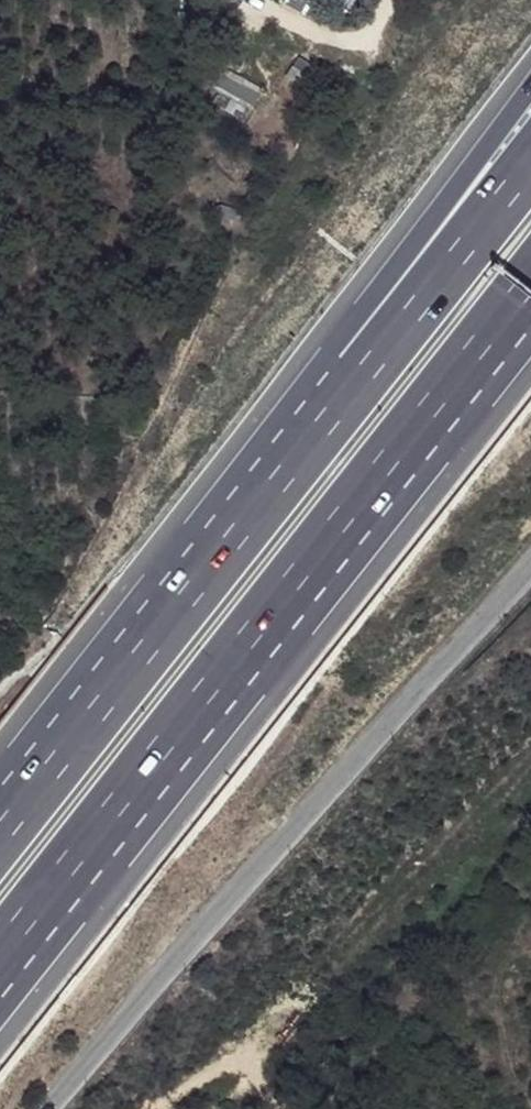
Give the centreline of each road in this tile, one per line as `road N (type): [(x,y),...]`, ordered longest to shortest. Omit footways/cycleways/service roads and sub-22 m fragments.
road 1 (motorway): [(0,962),(530,291)]
road 2 (unclassified): [(530,555),(51,1108)]
road 3 (motorway): [(315,431),(0,827)]
road 4 (motorway): [(530,84),(359,313),(315,431)]
road 5 (motorway): [(530,159),(315,431)]

